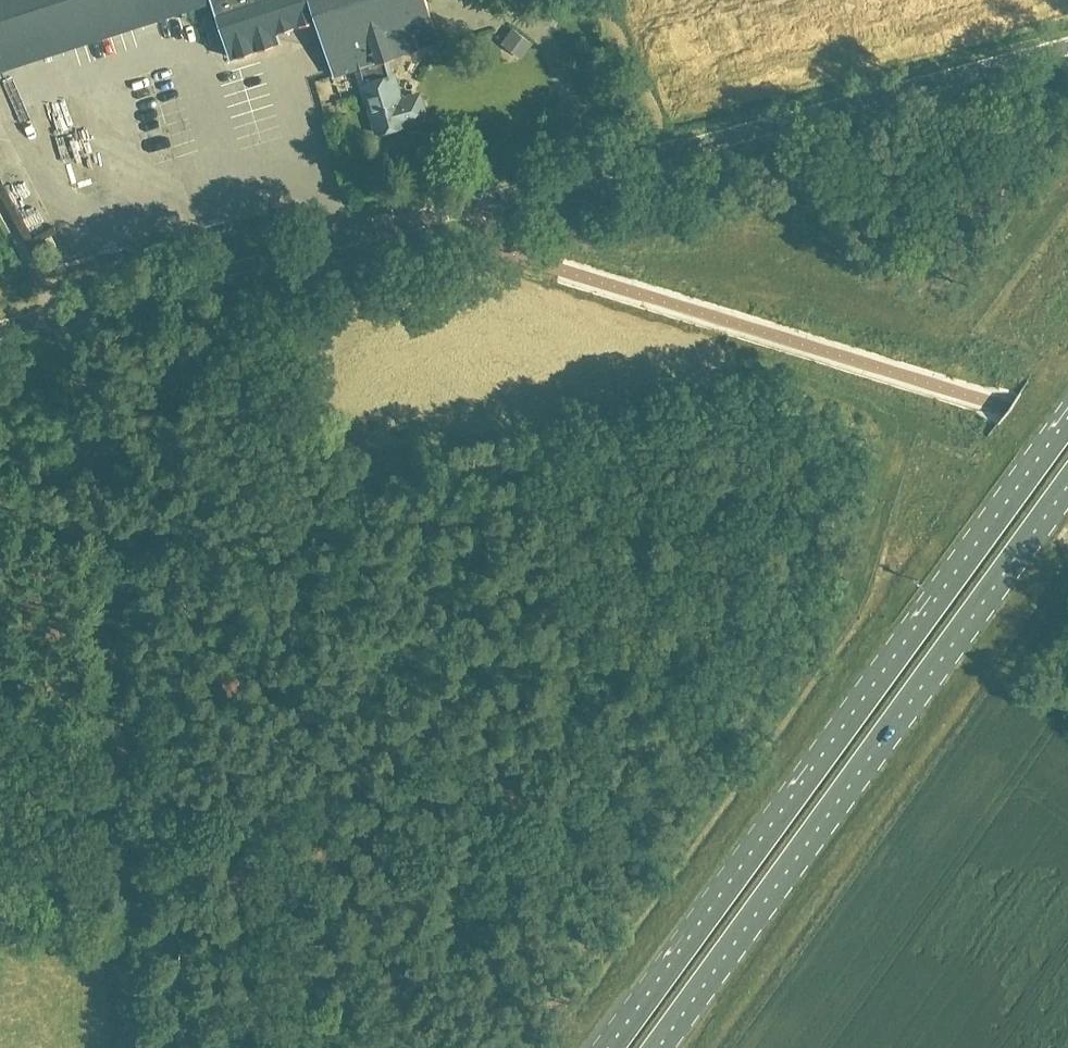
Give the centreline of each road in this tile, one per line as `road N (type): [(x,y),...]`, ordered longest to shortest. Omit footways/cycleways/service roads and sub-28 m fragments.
road 1 (trunk): [(1067,431),(618,1047)]
road 2 (trunk): [(650,1047),(1067,474)]
road 3 (unclassified): [(1067,46),(482,204)]
road 4 (unclassified): [(341,239),(482,204)]

